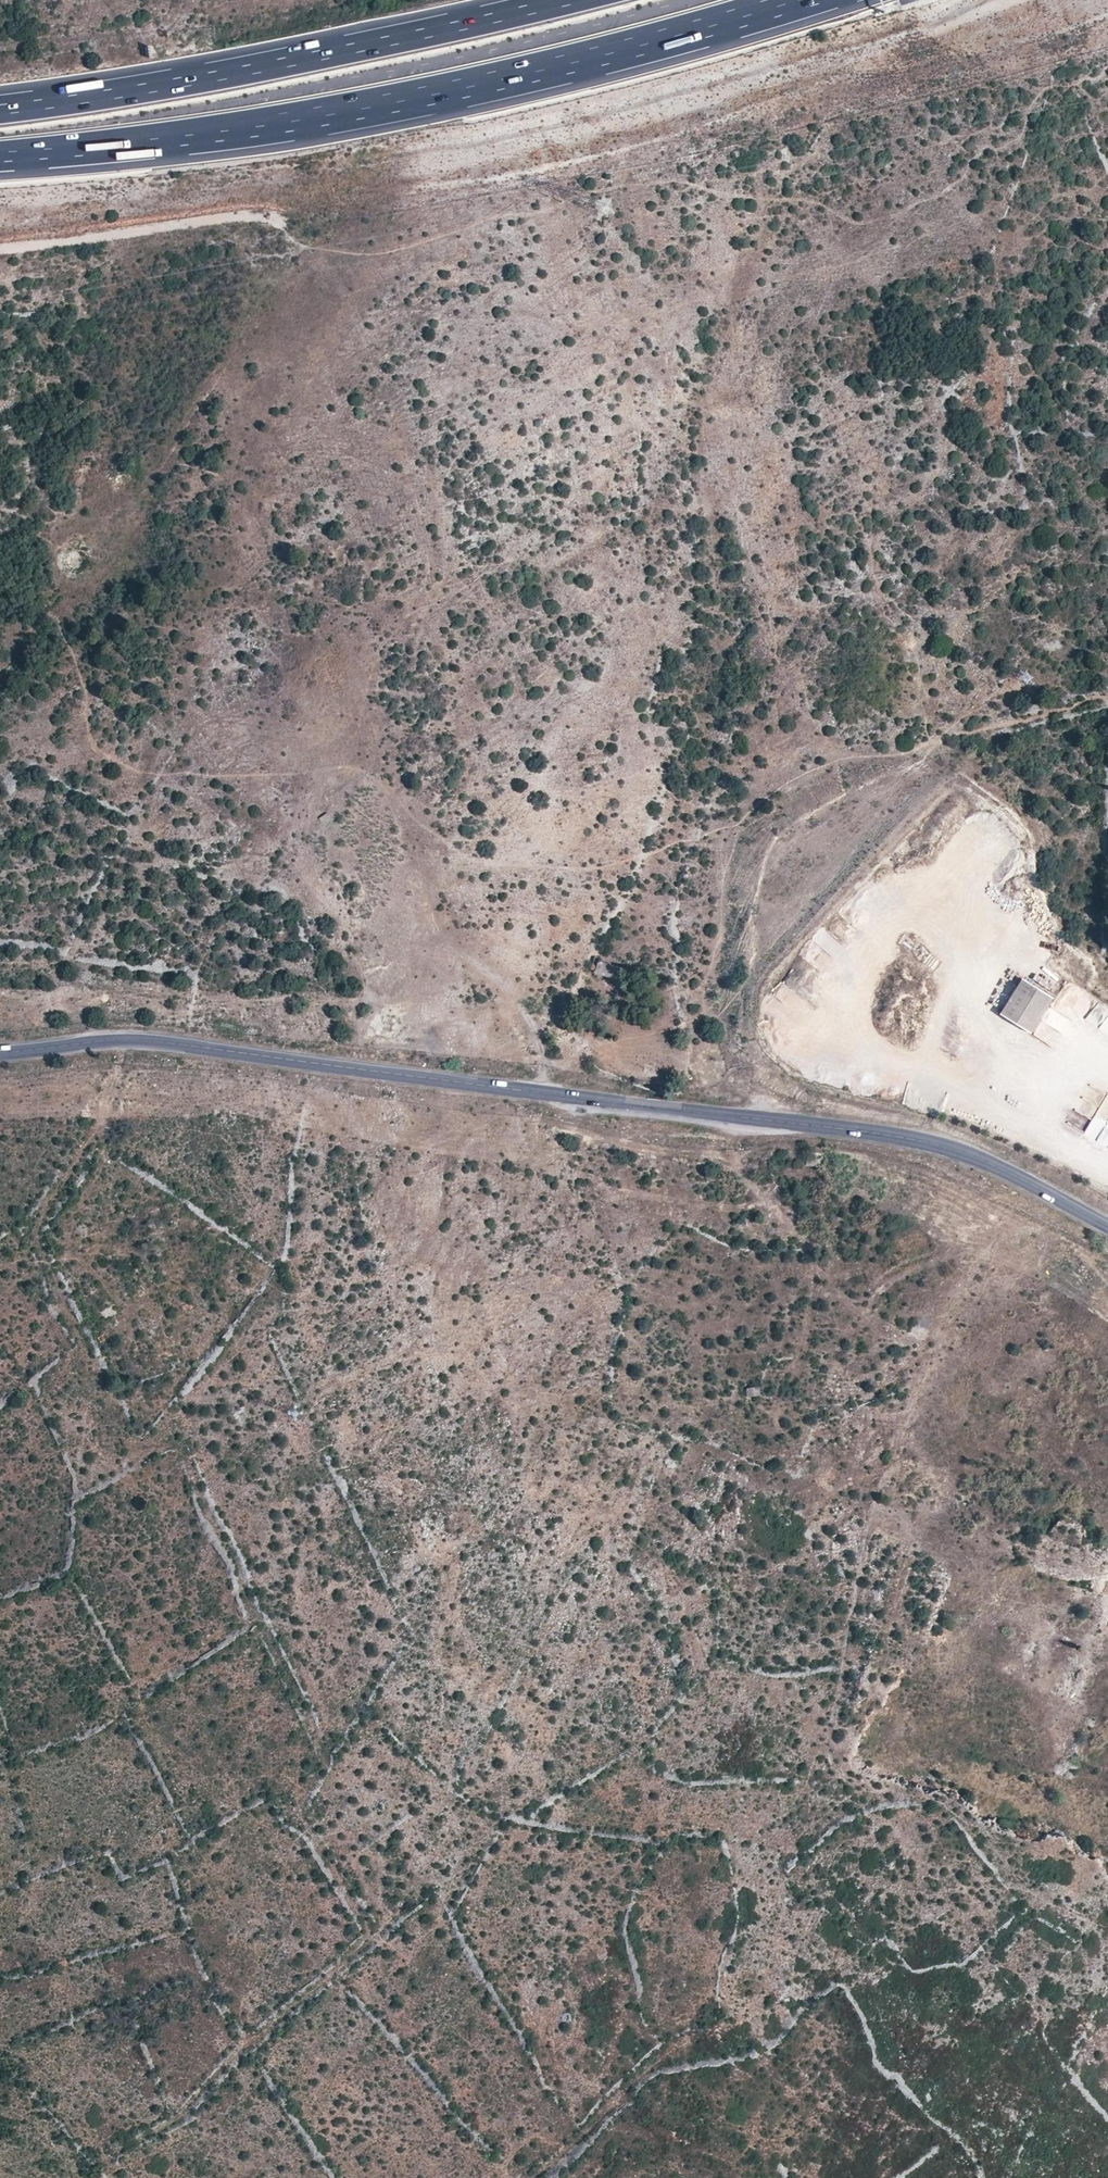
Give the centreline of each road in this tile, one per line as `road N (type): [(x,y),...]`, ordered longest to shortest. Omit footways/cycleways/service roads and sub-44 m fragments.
road 1 (primary): [(1107,1227),(949,1149),(150,1040),(0,1052)]
road 2 (motorway): [(0,156),(377,106),(799,0)]
road 3 (motorway): [(569,0),(217,76),(0,109)]
road 4 (track): [(0,244),(279,211),(295,228)]

